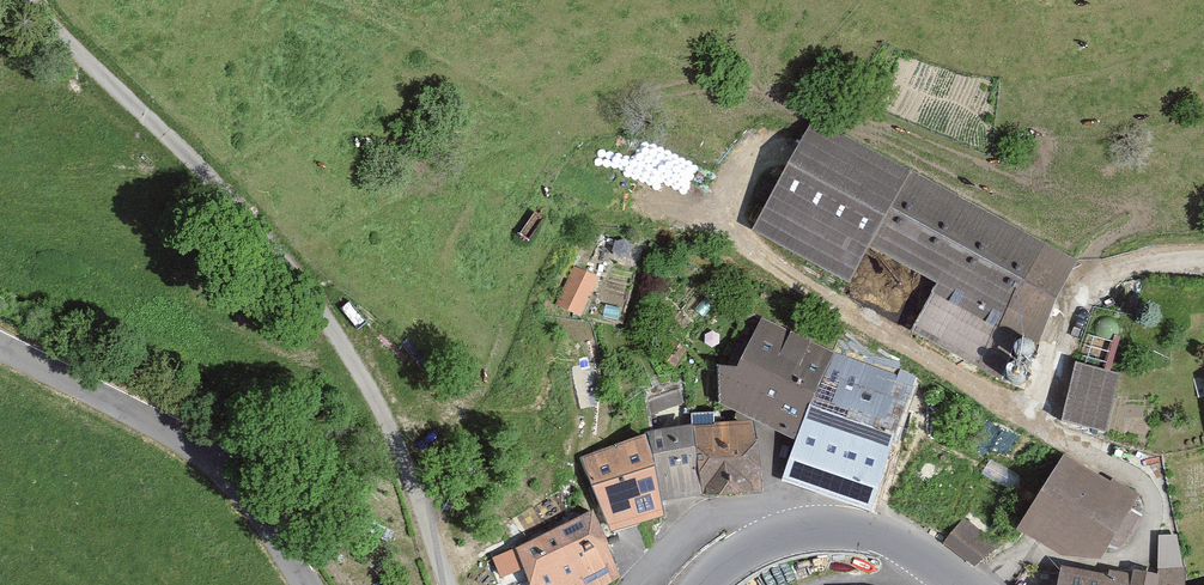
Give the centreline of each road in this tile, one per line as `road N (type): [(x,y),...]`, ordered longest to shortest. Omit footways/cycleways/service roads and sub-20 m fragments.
road 1 (residential): [(23,0),(271,245),(312,300),(390,430),(451,584)]
road 2 (tertiary): [(0,349),(221,472),(271,525),(307,584)]
road 3 (residential): [(645,584),(701,527),(724,517),(772,517),(791,533)]
road 4 (tertiary): [(791,533),(852,527),(889,537),(951,584)]

